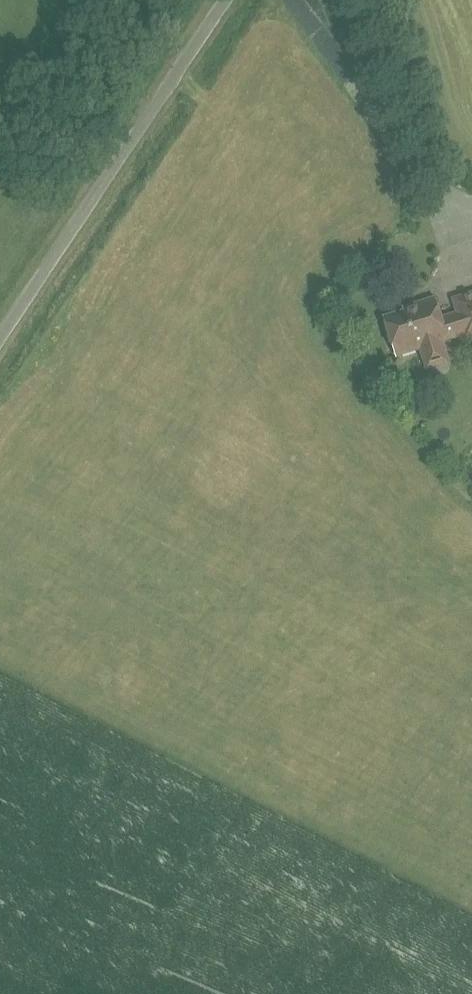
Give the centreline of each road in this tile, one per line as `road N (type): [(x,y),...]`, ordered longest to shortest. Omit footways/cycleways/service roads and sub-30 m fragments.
road 1 (unclassified): [(0,338),(225,0)]

